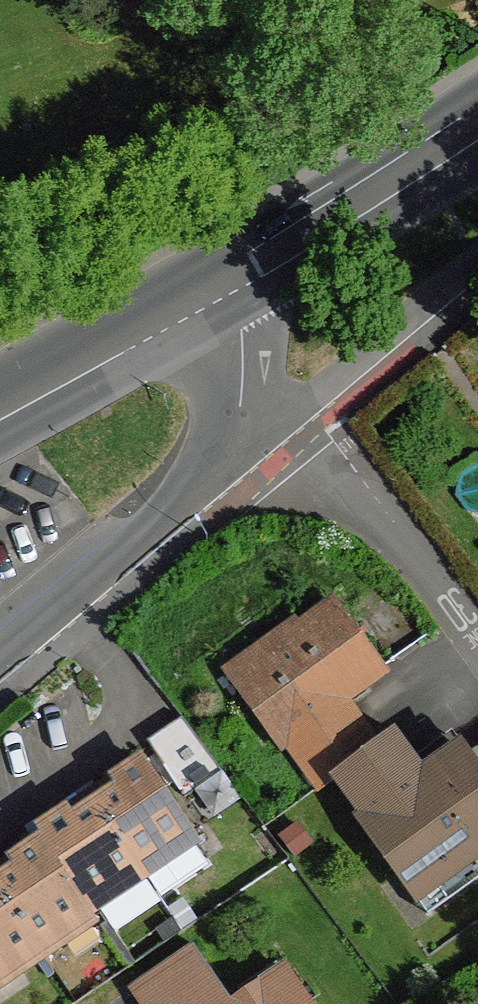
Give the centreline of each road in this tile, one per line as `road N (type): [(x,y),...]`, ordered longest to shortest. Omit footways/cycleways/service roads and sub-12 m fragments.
road 1 (unclassified): [(239,428),(215,468),(174,506),(0,650)]
road 2 (residential): [(239,428),(354,478),(477,632)]
road 3 (secondary): [(477,128),(234,283)]
road 4 (secondary): [(234,283),(0,408)]
road 5 (unclassified): [(239,428),(242,341),(234,283)]

